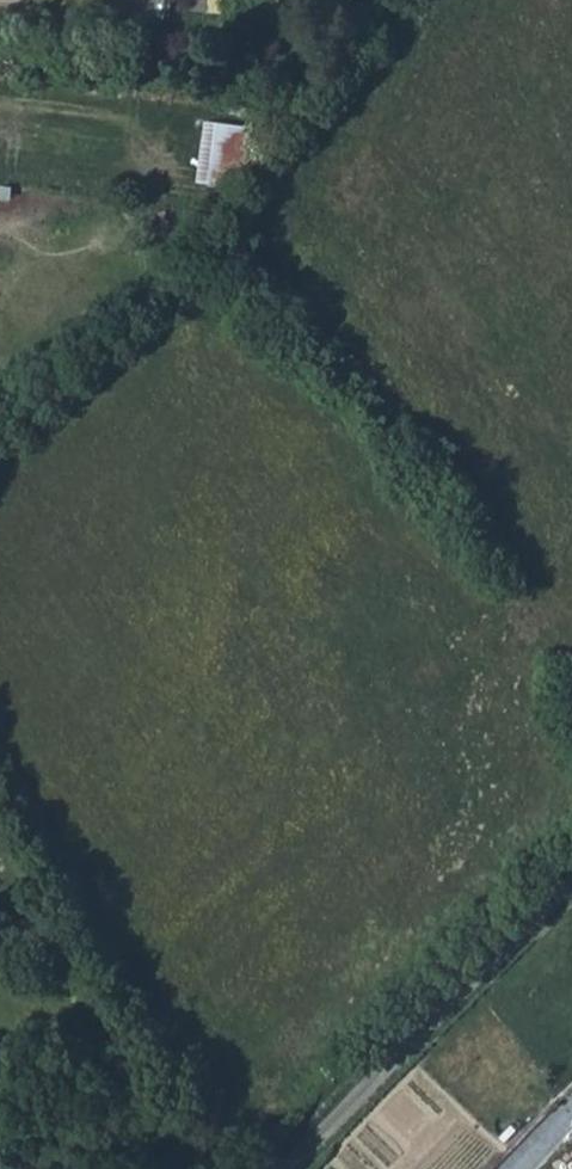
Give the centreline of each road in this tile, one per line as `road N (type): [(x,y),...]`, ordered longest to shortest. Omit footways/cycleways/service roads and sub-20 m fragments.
road 1 (unclassified): [(288,1168),(571,889)]

